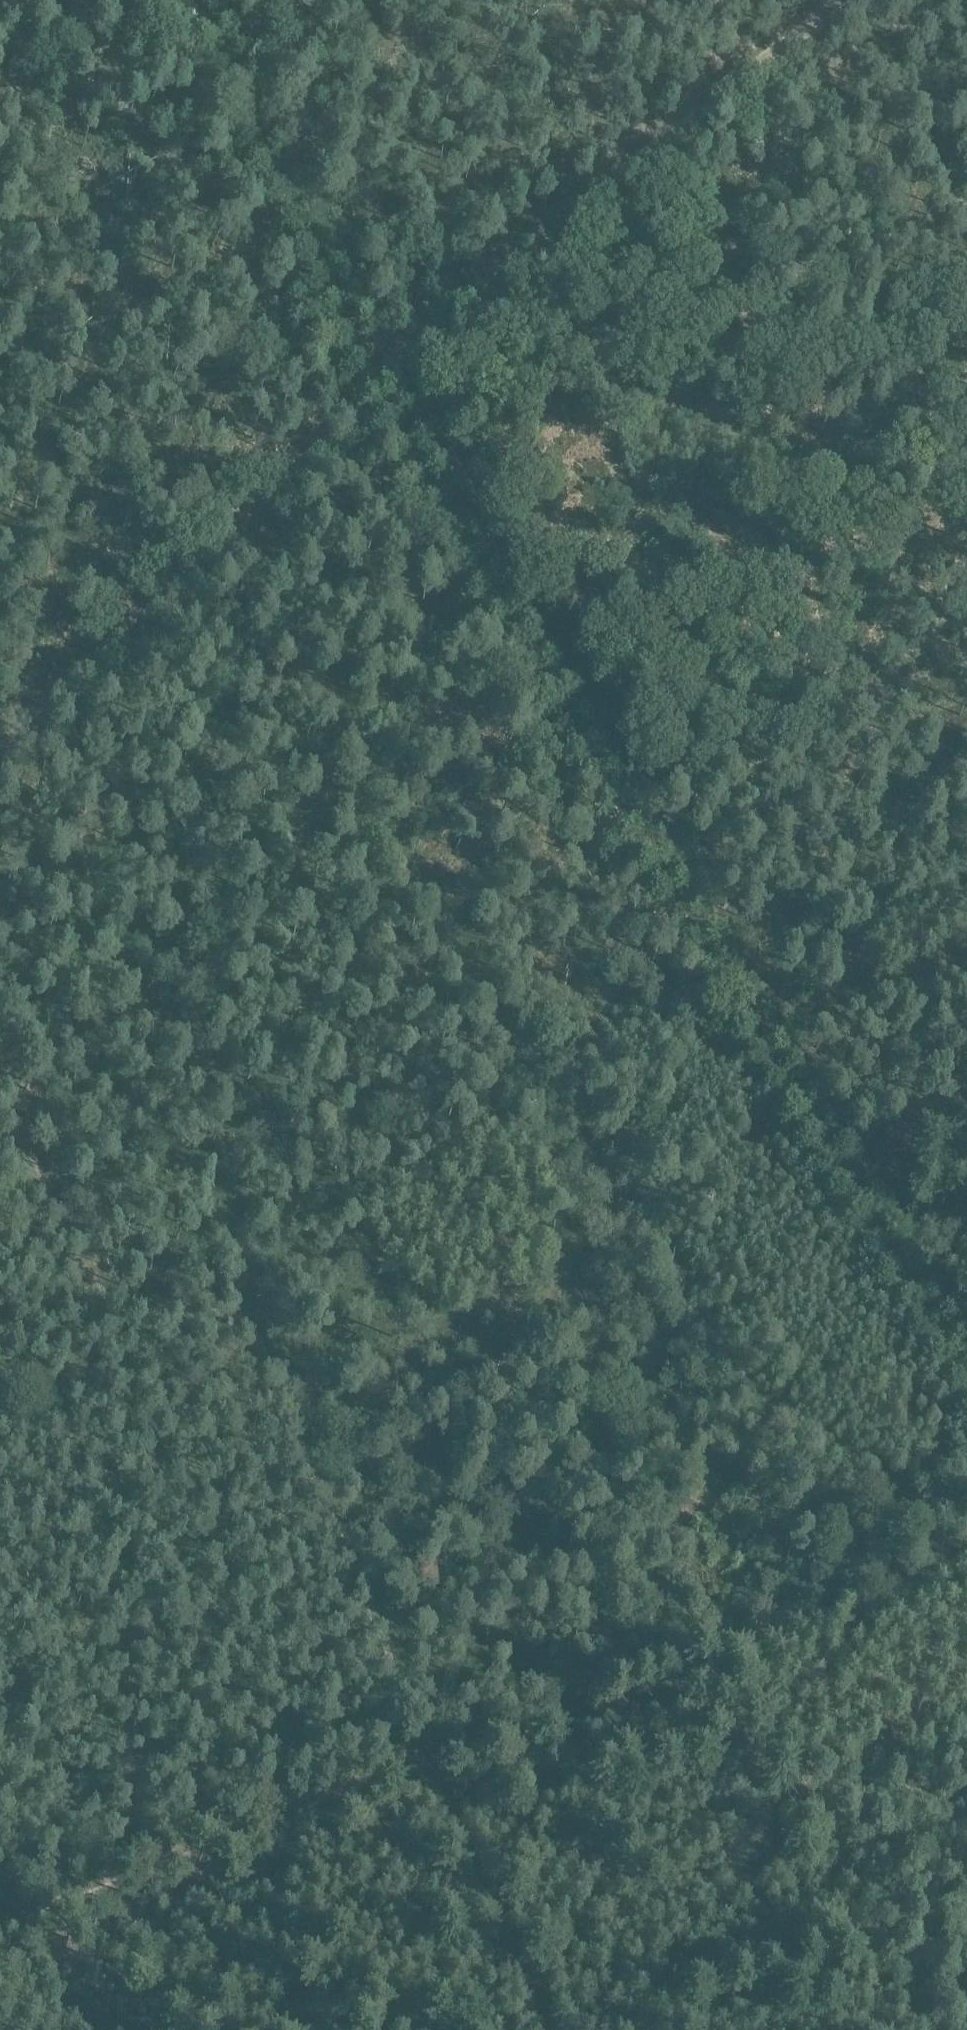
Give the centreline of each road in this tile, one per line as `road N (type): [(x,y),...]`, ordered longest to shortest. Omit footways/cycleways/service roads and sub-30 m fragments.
road 1 (track): [(540,2029),(254,1330),(245,1314),(226,1309),(126,1310),(100,1289),(74,1250),(0,1076)]
road 2 (track): [(0,1934),(408,1768),(966,1566)]
road 3 (track): [(368,383),(843,0)]
road 4 (track): [(368,383),(224,541),(87,657),(0,746)]
road 5 (track): [(206,36),(112,59),(0,110)]

